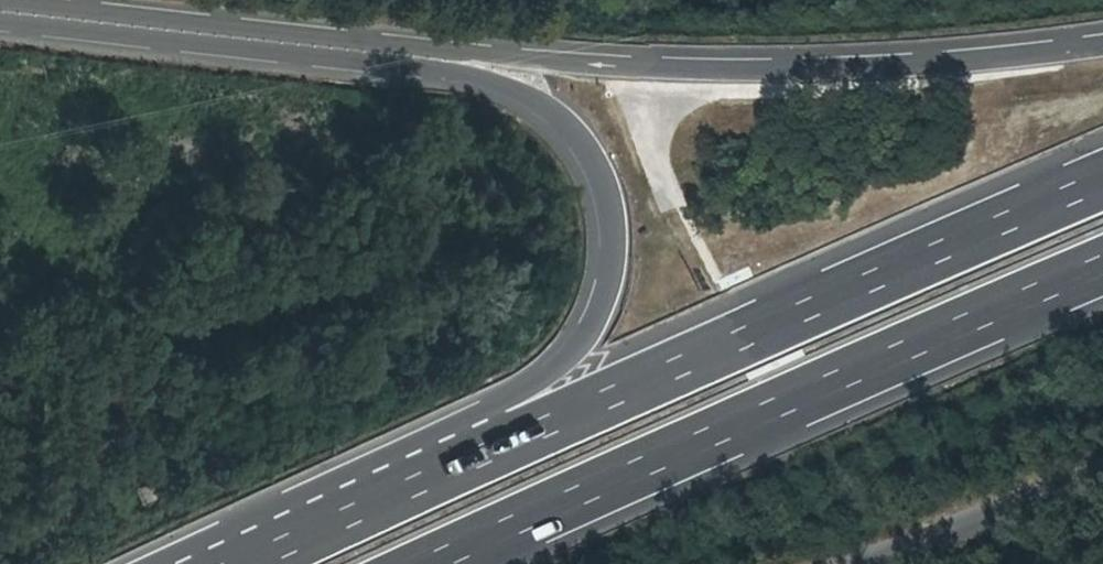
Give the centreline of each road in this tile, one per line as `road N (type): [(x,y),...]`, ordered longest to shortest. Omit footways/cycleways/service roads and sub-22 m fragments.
road 1 (motorway): [(0,22),(455,77),(523,97),(577,141),(603,185),(613,237),(609,290),(582,342),(552,376),(163,563)]
road 2 (motorway): [(1102,52),(950,68),(760,73),(467,57),(0,2)]
road 3 (motorway): [(1102,185),(252,563)]
road 4 (motorway): [(434,563),(1102,269)]
road 5 (unclassified): [(859,563),(1102,467)]

